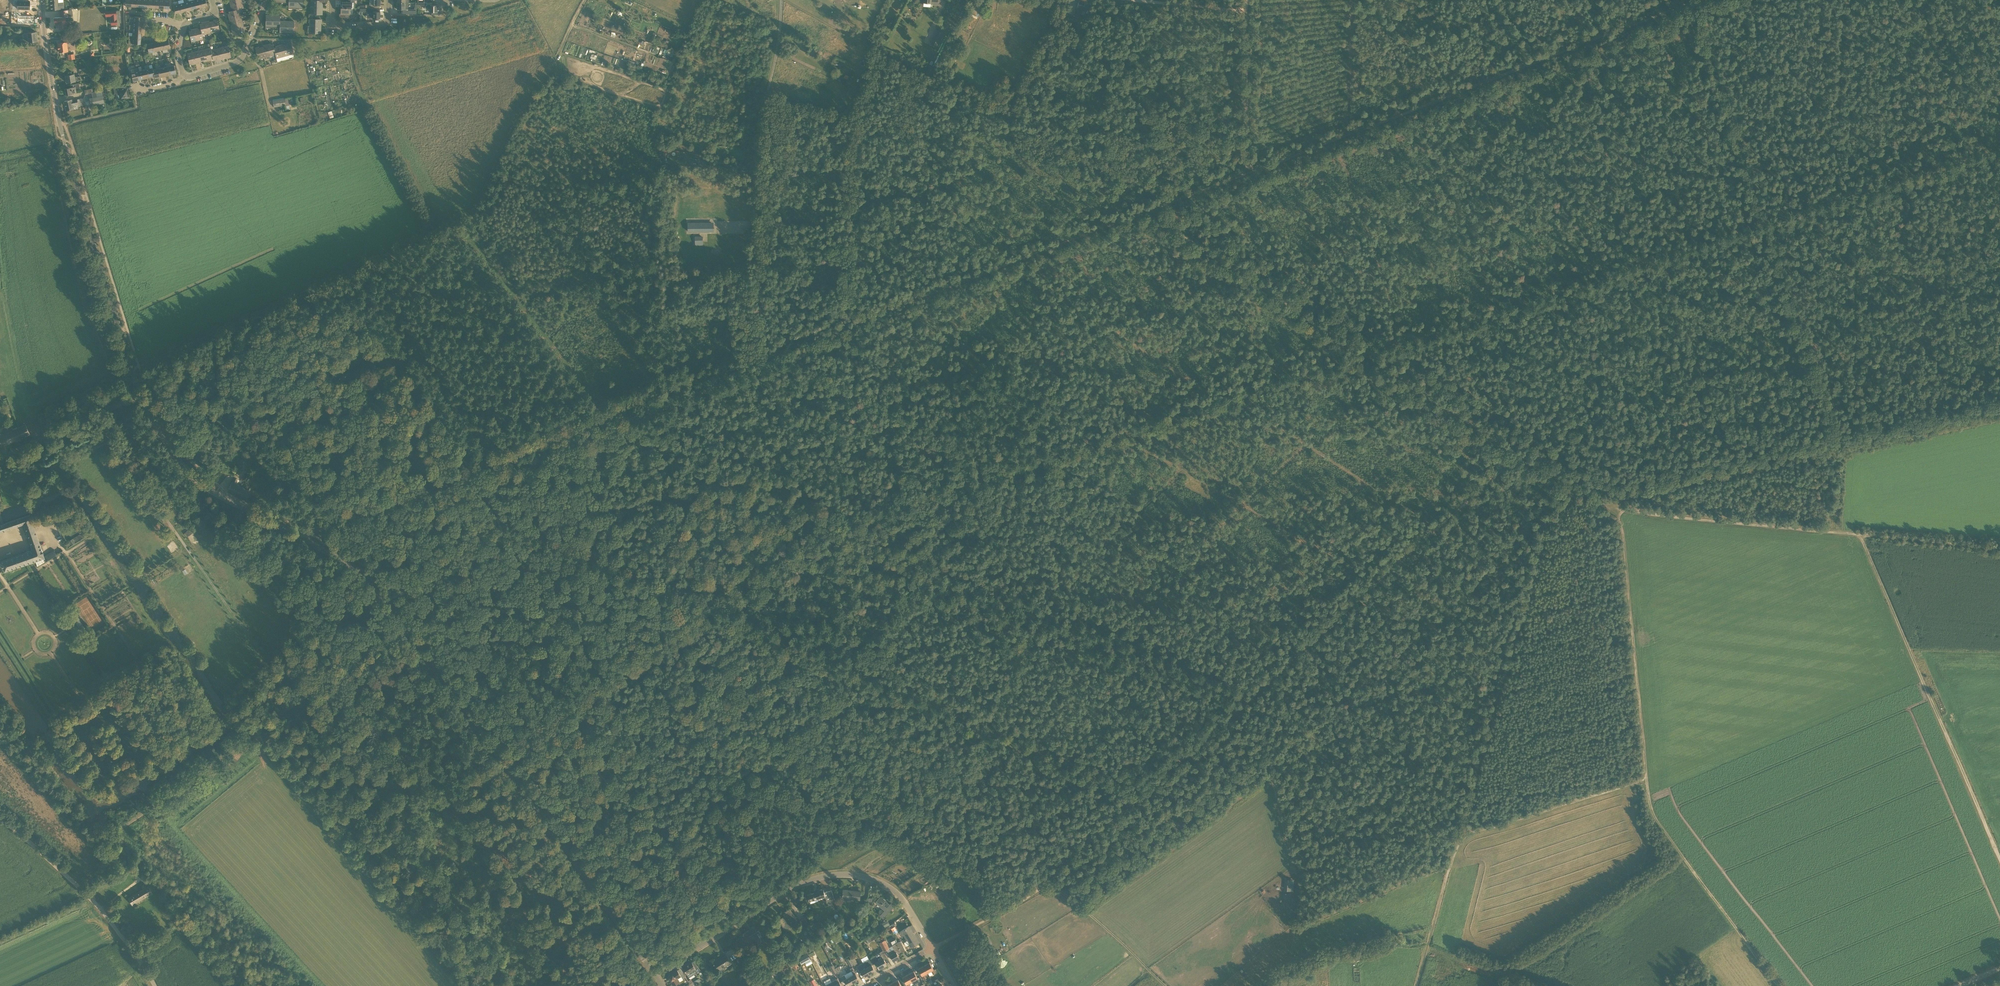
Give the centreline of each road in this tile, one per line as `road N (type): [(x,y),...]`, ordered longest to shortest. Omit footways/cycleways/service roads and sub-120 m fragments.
road 1 (track): [(1752,0),(1200,212),(1206,223),(1614,484)]
road 2 (track): [(1011,473),(1999,152)]
road 3 (tertiary): [(655,973),(380,589),(197,481),(140,395)]
road 4 (track): [(584,0),(463,218),(139,366)]
road 5 (track): [(798,361),(1322,634)]
road 6 (track): [(1137,801),(1518,457)]
road 7 (track): [(94,416),(296,703),(406,626)]
road 8 (track): [(1247,174),(1698,0)]
road 9 (track): [(1148,212),(1518,457)]
road 10 (track): [(1834,436),(1696,21)]
road 11 (track): [(1834,436),(1614,484),(1551,299)]
road 12 (tertiary): [(140,395),(61,125),(41,0)]
road 13 (track): [(1607,508),(1999,418)]
road 14 (track): [(778,351),(1148,212)]
road 15 (track): [(1619,511),(1999,549)]
road 16 (track): [(710,616),(389,818)]
road 17 (track): [(1860,535),(1999,860)]
road 18 (track): [(626,116),(507,174),(466,237),(359,320)]
road 19 (residential): [(933,949),(901,896),(865,875),(839,874),(793,886),(655,973)]
road 20 (track): [(834,669),(753,765),(654,785),(610,685)]
road 21 (track): [(655,370),(653,168),(543,222)]
road 22 (track): [(710,616),(860,520),(997,477)]
road 23 (track): [(427,487),(710,616)]
road 24 (track): [(945,289),(958,202),(833,230),(769,257),(757,278)]
road 25 (track): [(1168,204),(993,105),(972,128),(958,202)]
road 26 (track): [(710,616),(986,736)]
road 27 (track): [(1646,779),(1619,511)]
road 28 (track): [(1246,11),(1146,3),(1096,162)]
road 29 (track): [(427,487),(672,391)]
road 30 (track): [(834,669),(997,477)]
road 31 (track): [(1781,985),(1672,843),(1653,813),(1646,779)]
road 32 (track): [(507,174),(655,370)]
road 33 (track): [(802,554),(1031,634)]
road 34 (track): [(1943,411),(1946,169)]
road 35 (track): [(986,736),(1031,634),(1144,680)]
road 36 (track): [(1856,199),(1853,431)]
road 37 (unclassified): [(753,228),(754,162),(782,0)]
road 38 (unclassified): [(156,985),(96,903),(0,821)]
road 39 (track): [(603,418),(466,237)]
road 40 (track): [(296,703),(120,829)]
road 41 (track): [(1579,66),(1645,268)]
road 42 (track): [(1730,458),(1664,262)]
road 43 (track): [(1461,111),(1526,307)]
road 44 (track): [(1843,0),(1835,206)]
road 45 (track): [(1405,346),(1342,157)]
road 46 (track): [(505,455),(389,299)]
road 47 (track): [(1646,779),(1462,836)]
road 48 (track): [(1056,400),(1221,494)]
road 49 (track): [(493,442),(661,377)]
road 50 (track): [(1929,0),(1922,178)]
road 51 (track): [(1999,399),(1834,436)]
road 52 (track): [(1247,174),(1246,11)]
road 53 (track): [(1369,239),(1418,226),(1438,206),(1436,170),(1410,131)]
road 54 (track): [(534,534),(406,626)]
road 55 (unclassified): [(0,458),(140,395)]
road 56 (track): [(1133,769),(1092,763),(993,721)]
road 57 (track): [(986,736),(1120,794)]
road 58 (track): [(1363,576),(1245,508)]
road 59 (track): [(1352,0),(1350,134)]
road 60 (track): [(1040,886),(1137,801)]
road 61 (track): [(308,532),(427,487)]
road 62 (track): [(770,354),(753,228)]
road 63 (track): [(1451,864),(1416,985)]
road 64 (track): [(798,361),(915,316)]
road 65 (residential): [(185,78),(243,60),(266,0)]
road 66 (track): [(933,949),(1040,886)]

